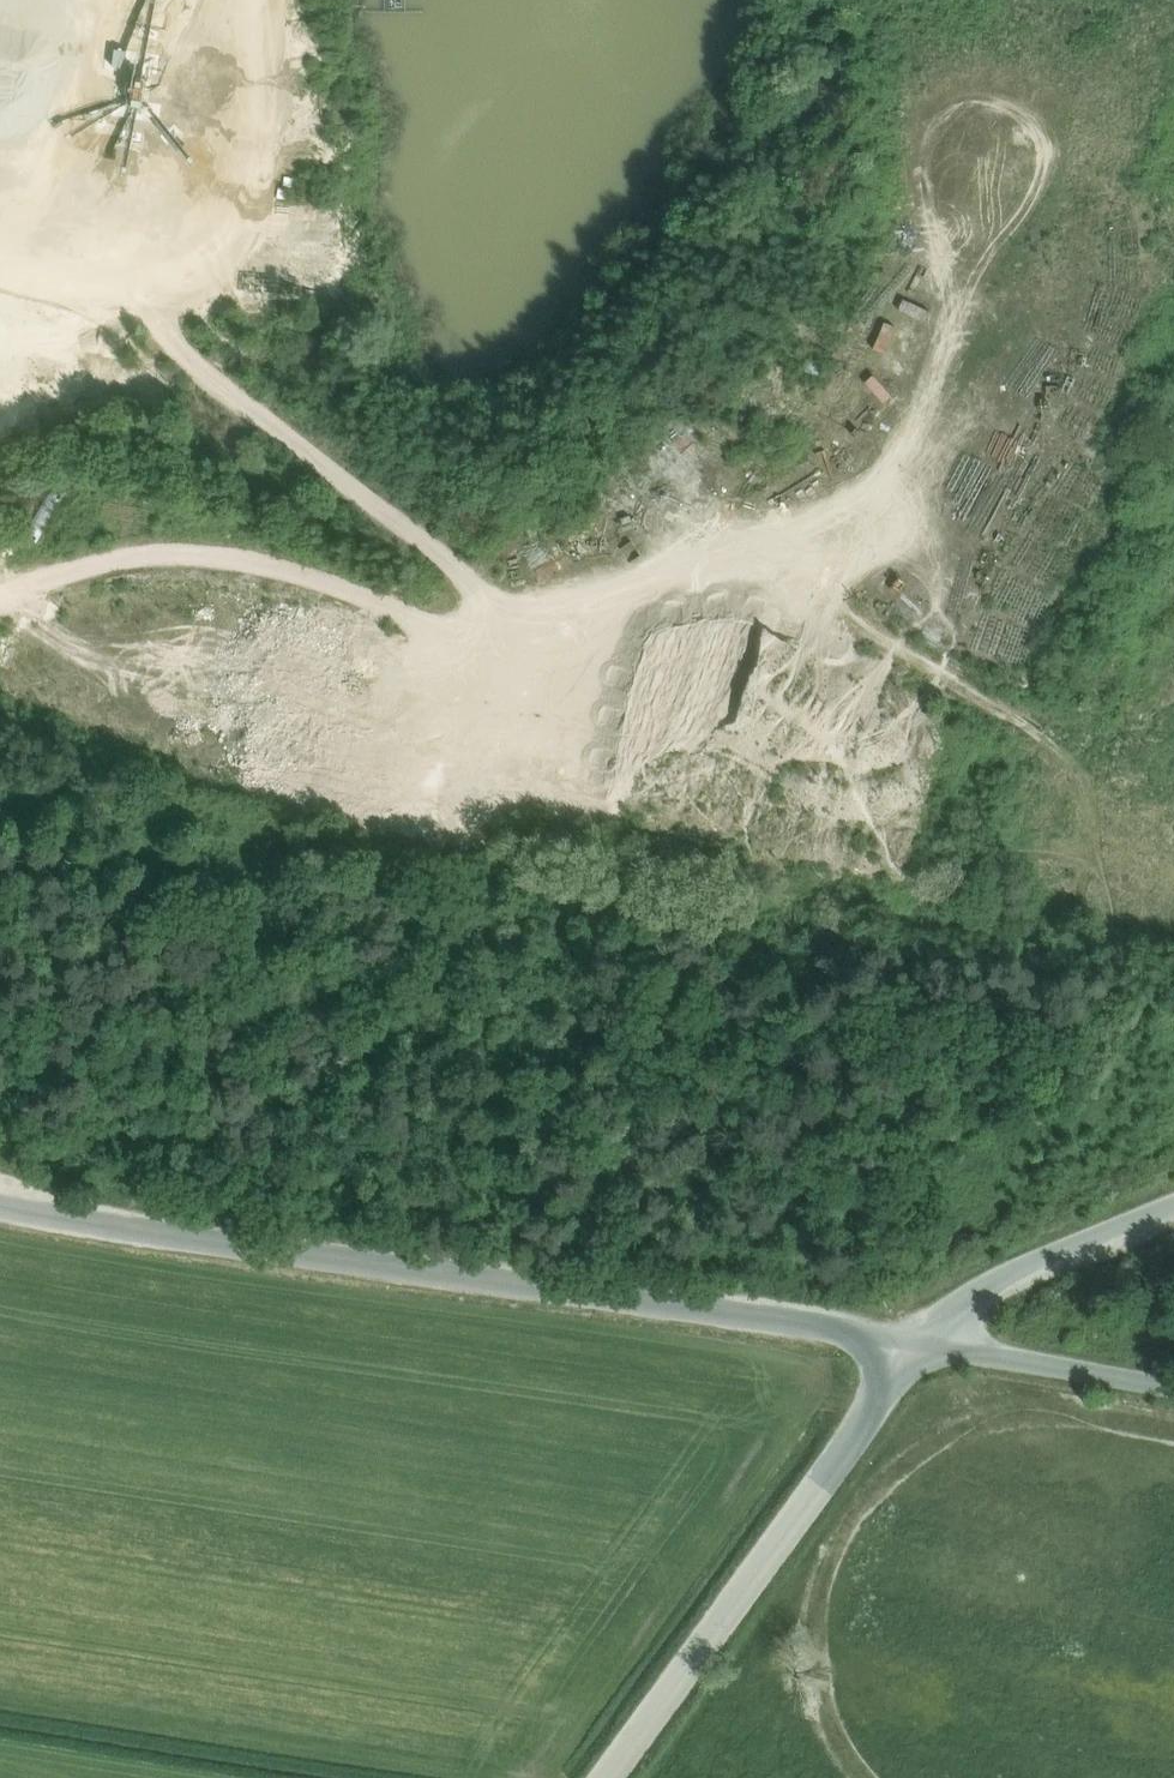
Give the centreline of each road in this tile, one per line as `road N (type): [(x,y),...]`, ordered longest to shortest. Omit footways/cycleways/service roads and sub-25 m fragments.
road 1 (unclassified): [(921,1342),(250,1249),(0,1206)]
road 2 (unclassified): [(602,1777),(921,1342)]
road 3 (track): [(1173,1201),(988,1279),(921,1342)]
road 4 (unclassified): [(1173,1387),(921,1342)]

